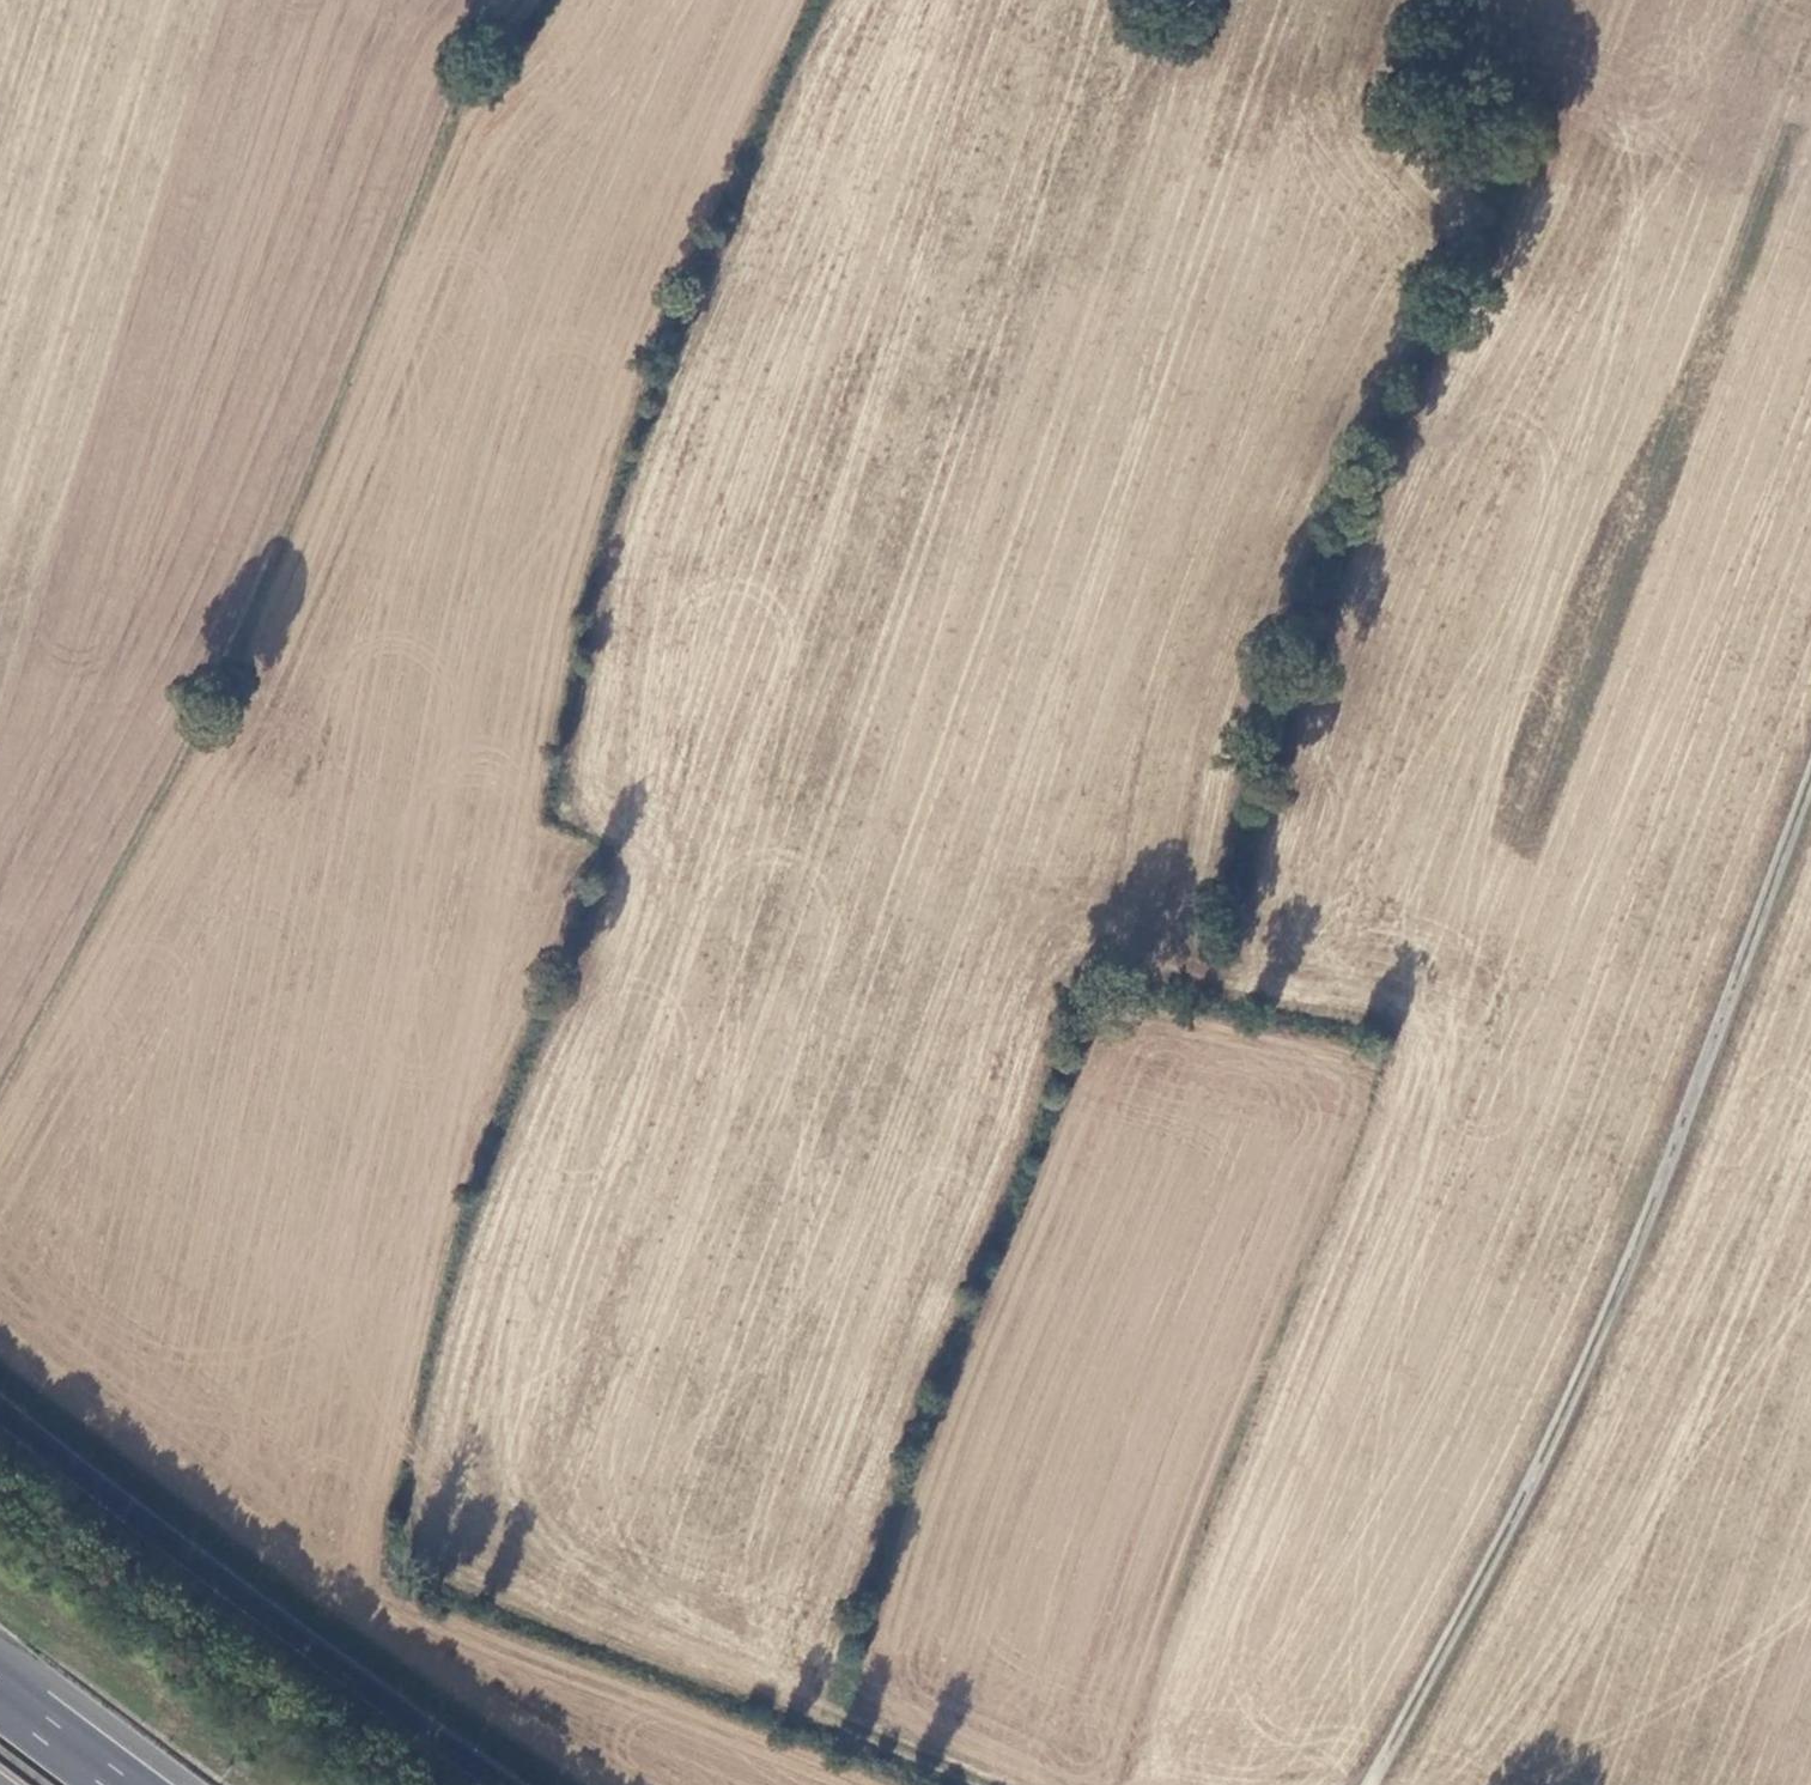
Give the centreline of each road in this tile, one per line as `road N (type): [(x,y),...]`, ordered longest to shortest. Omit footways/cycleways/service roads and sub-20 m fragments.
road 1 (track): [(1375,1784),(1519,1516),(1742,980),(1810,791)]
road 2 (trunk): [(126,1784),(0,1688)]

